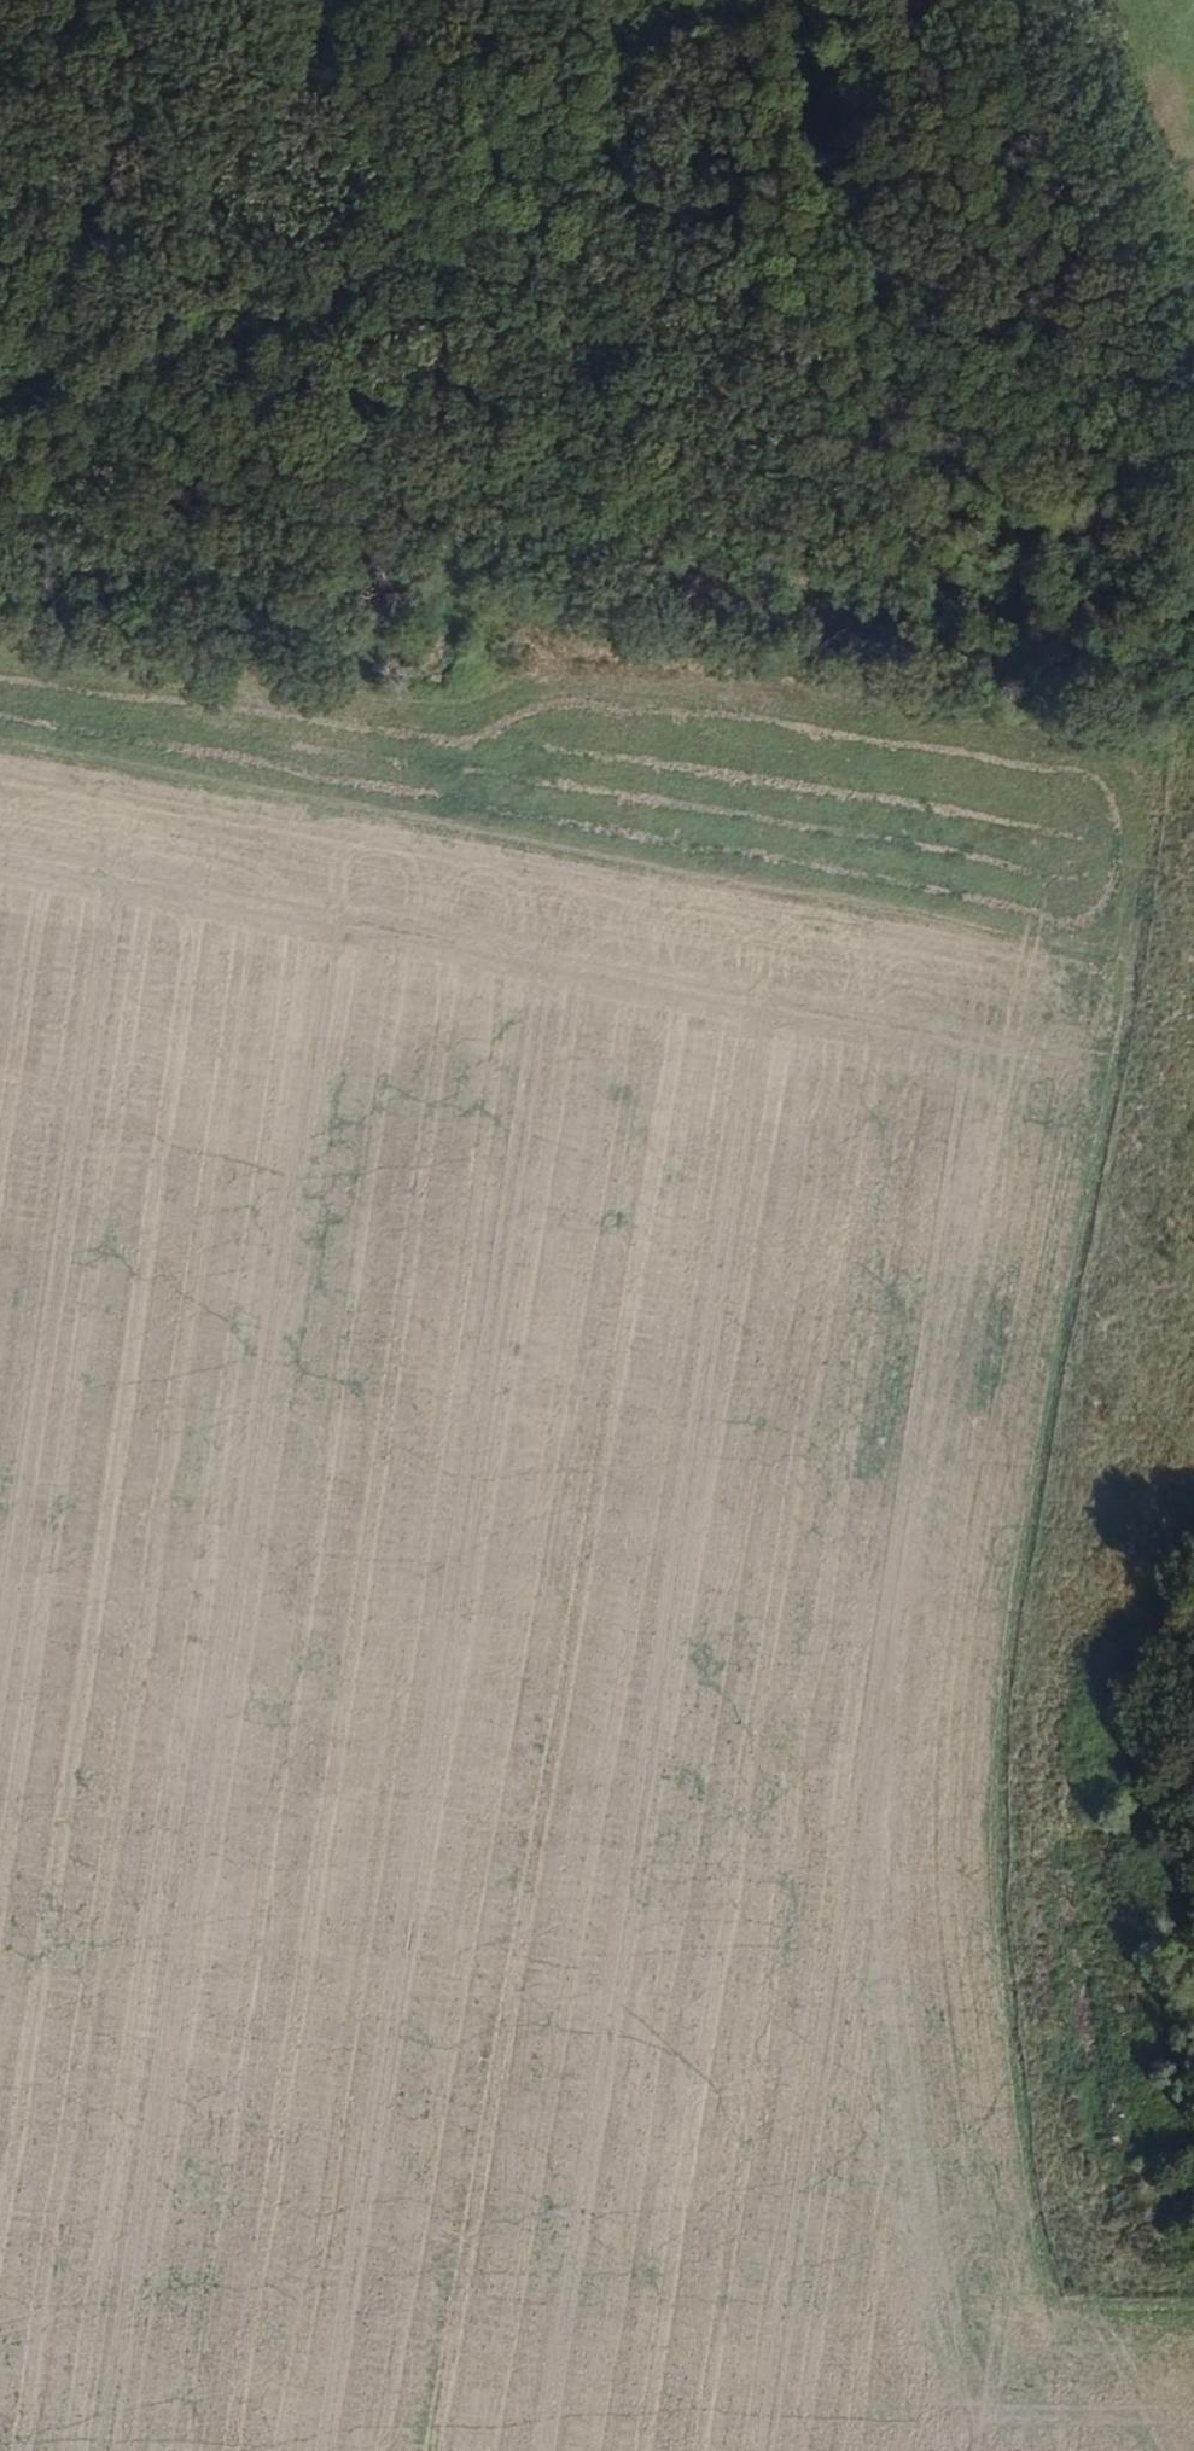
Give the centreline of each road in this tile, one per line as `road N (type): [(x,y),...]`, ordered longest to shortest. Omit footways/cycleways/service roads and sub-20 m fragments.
road 1 (track): [(1193,536),(1029,509),(512,382),(0,355)]

